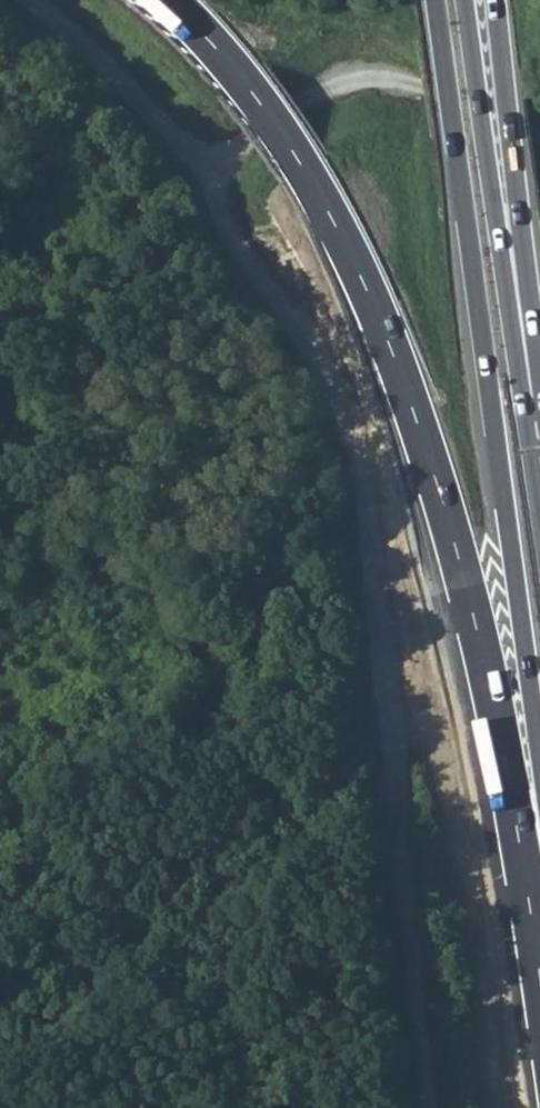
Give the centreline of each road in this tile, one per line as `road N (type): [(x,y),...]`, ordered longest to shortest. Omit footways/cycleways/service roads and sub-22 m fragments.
road 1 (track): [(22,0),(206,177),(228,240),(307,346),(350,436),(424,1107)]
road 2 (trunk): [(173,0),(294,149),(375,307),(433,472),(539,875)]
road 3 (trunk): [(437,0),(539,776)]
road 4 (trunk): [(539,443),(464,0)]
road 5 (trunk): [(539,443),(489,0)]
road 6 (track): [(206,177),(331,86),(359,80),(423,88),(539,141)]

